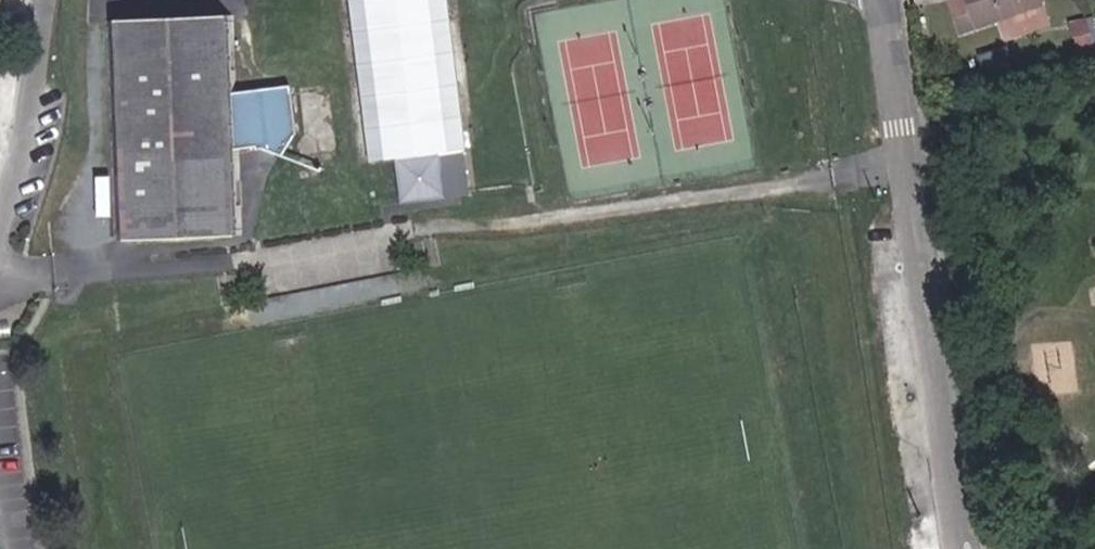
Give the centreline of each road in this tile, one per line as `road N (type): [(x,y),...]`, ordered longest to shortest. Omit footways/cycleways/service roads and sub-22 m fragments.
road 1 (residential): [(883,0),(959,548)]
road 2 (residential): [(52,0),(36,125),(0,247)]

